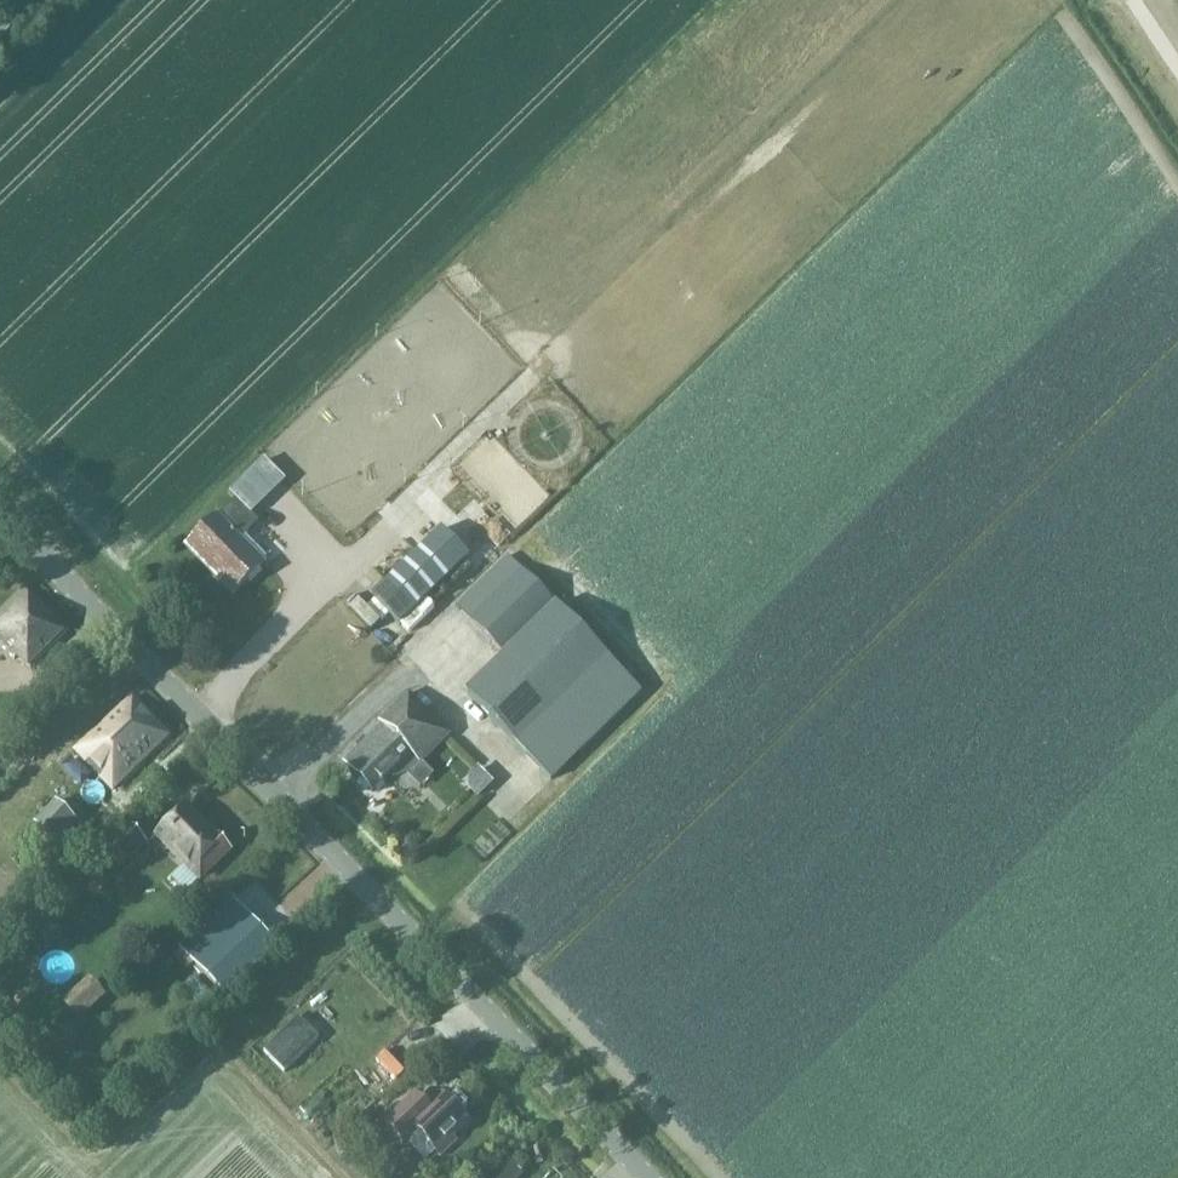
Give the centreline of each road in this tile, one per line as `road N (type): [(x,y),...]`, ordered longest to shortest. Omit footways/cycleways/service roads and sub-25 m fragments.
road 1 (unclassified): [(0,522),(644,1177)]

